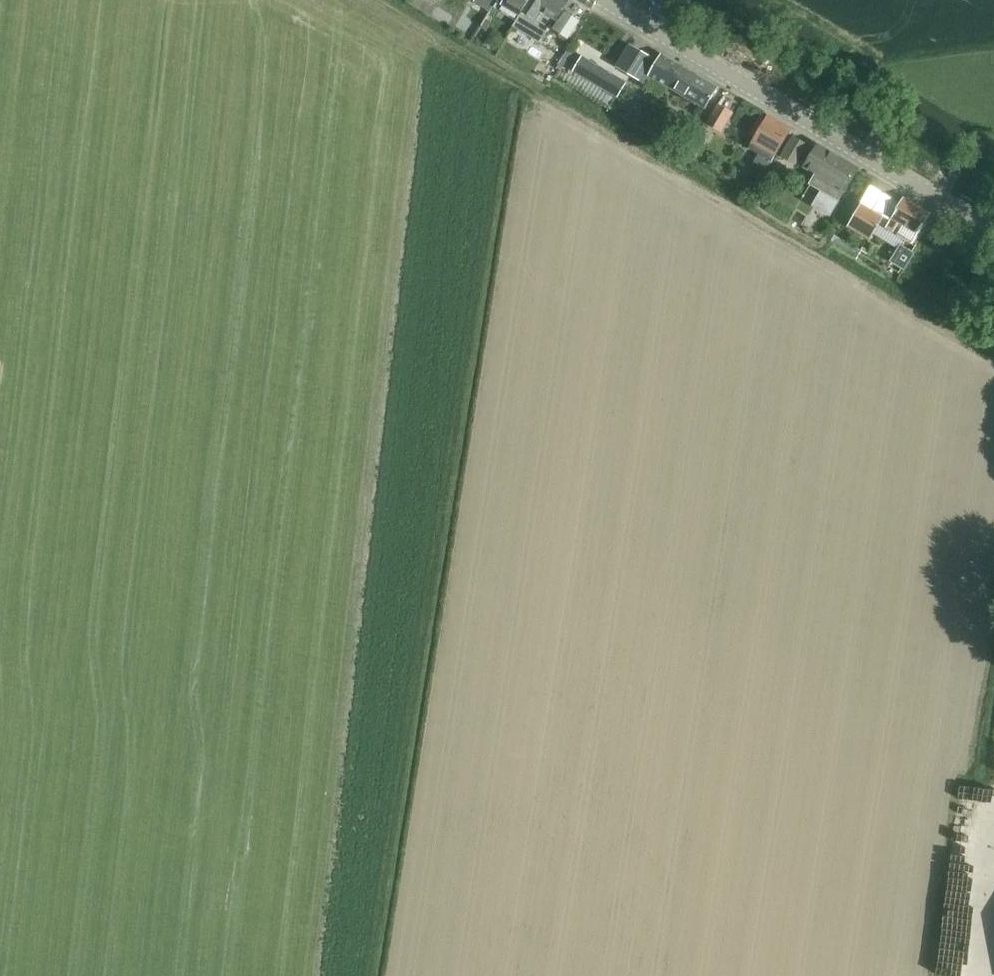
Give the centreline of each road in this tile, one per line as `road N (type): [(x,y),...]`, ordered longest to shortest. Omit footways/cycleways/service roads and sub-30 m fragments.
road 1 (tertiary): [(993,232),(604,0)]

